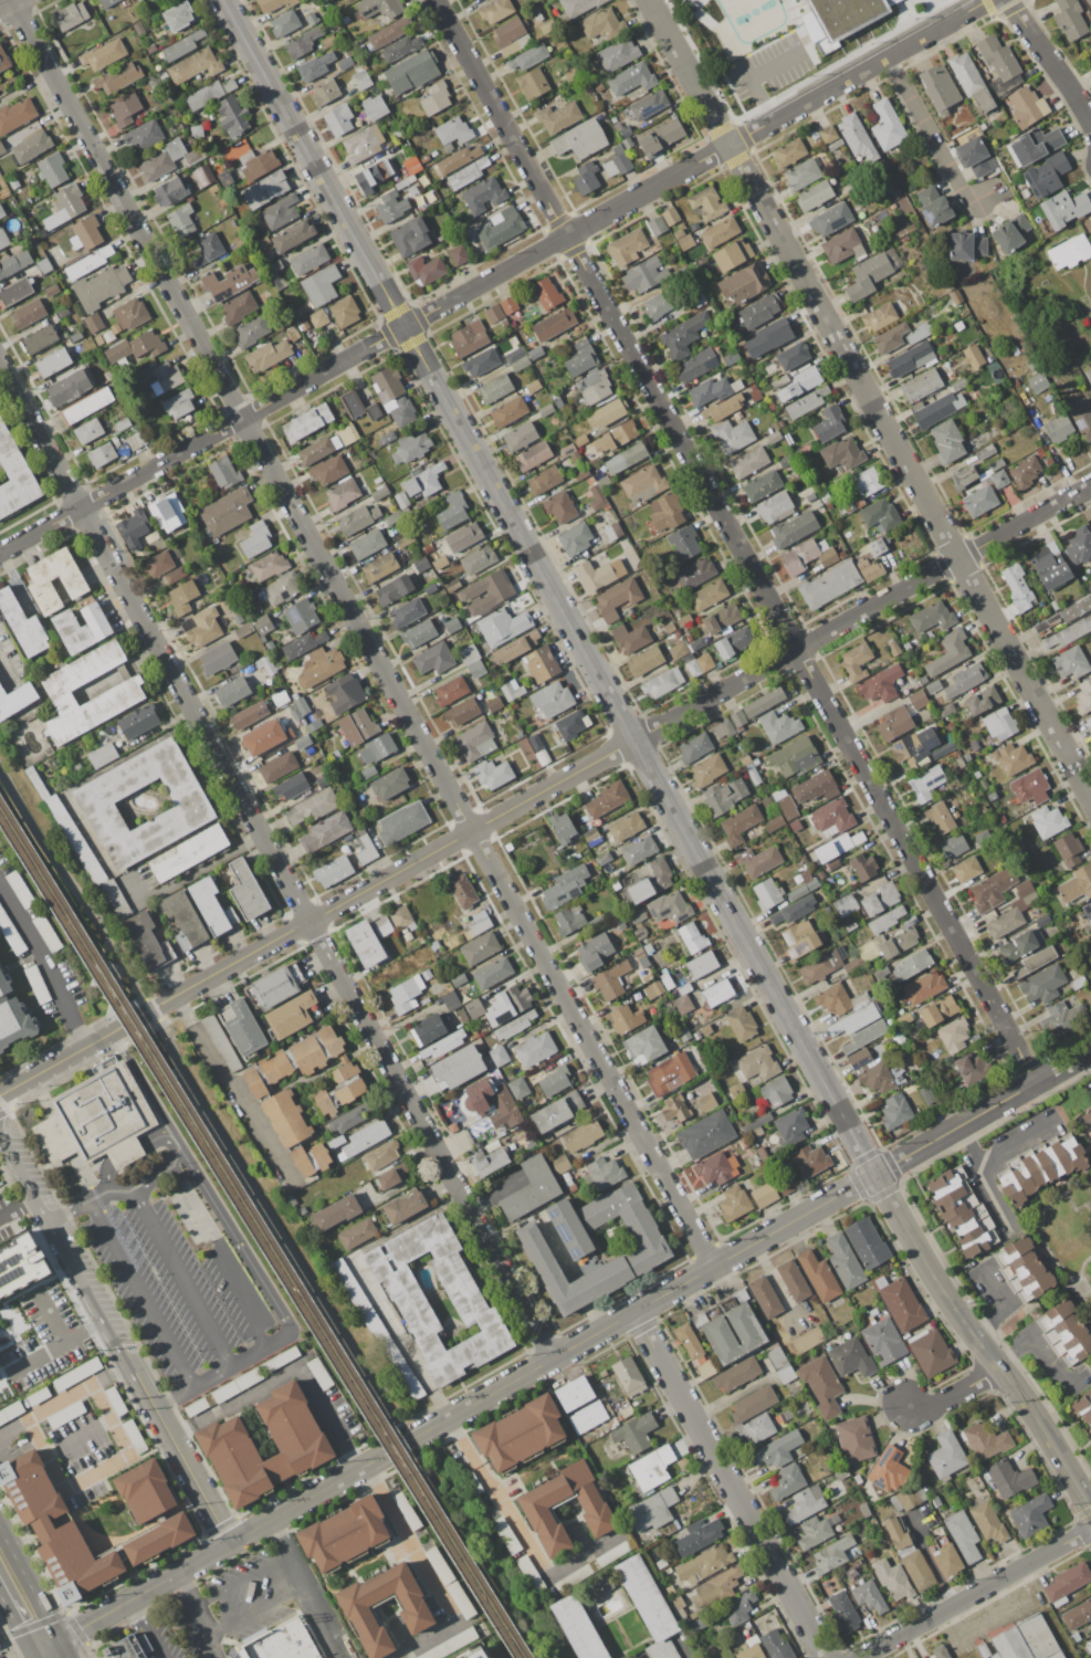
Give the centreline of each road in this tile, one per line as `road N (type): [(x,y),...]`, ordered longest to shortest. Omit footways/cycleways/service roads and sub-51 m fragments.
road 1 (tertiary): [(1090,1509),(883,1193),(224,0)]
road 2 (residential): [(714,1267),(11,0)]
road 3 (residential): [(0,1096),(1090,486)]
road 4 (residential): [(1038,1082),(434,0)]
road 5 (residential): [(60,1639),(1090,1051)]
road 6 (residential): [(554,1360),(0,363)]
road 7 (residential): [(0,554),(889,56)]
road 8 (residential): [(1090,795),(647,0)]
road 9 (residential): [(827,1657),(634,1312)]
road 10 (residential): [(0,1129),(157,1410)]
road 11 (residential): [(860,1657),(1090,1529)]
road 12 (residential): [(229,1543),(157,1410)]
road 13 (residential): [(1090,119),(1006,0)]
road 14 (primary): [(60,1639),(0,1531)]

